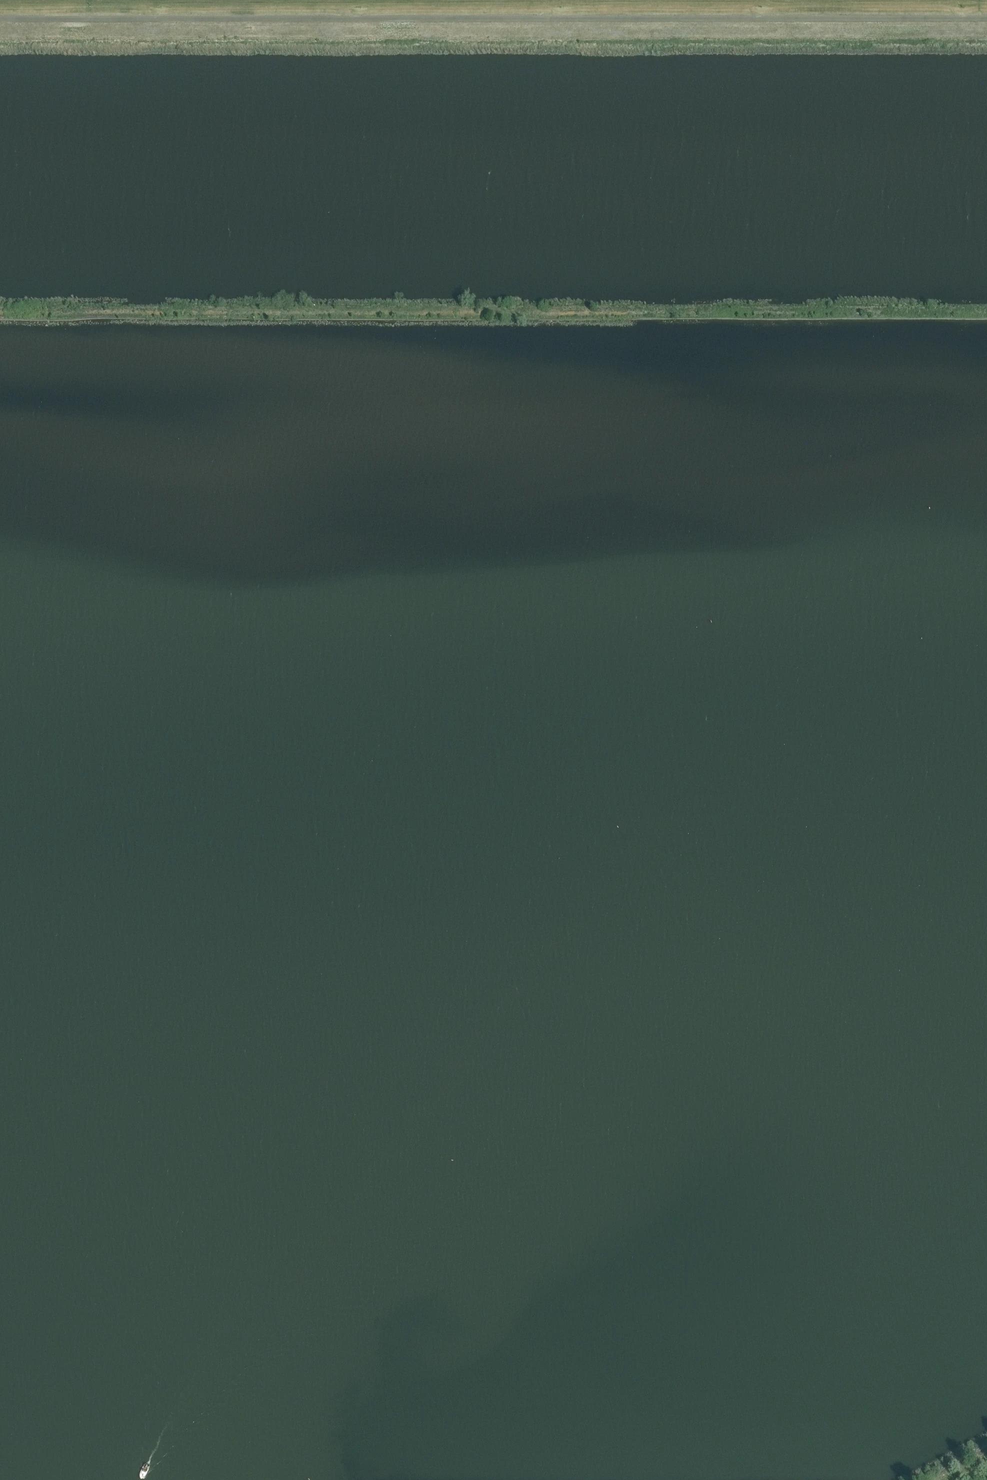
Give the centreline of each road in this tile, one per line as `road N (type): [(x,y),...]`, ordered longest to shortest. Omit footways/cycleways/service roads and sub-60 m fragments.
road 1 (unclassified): [(986,18),(0,18)]

